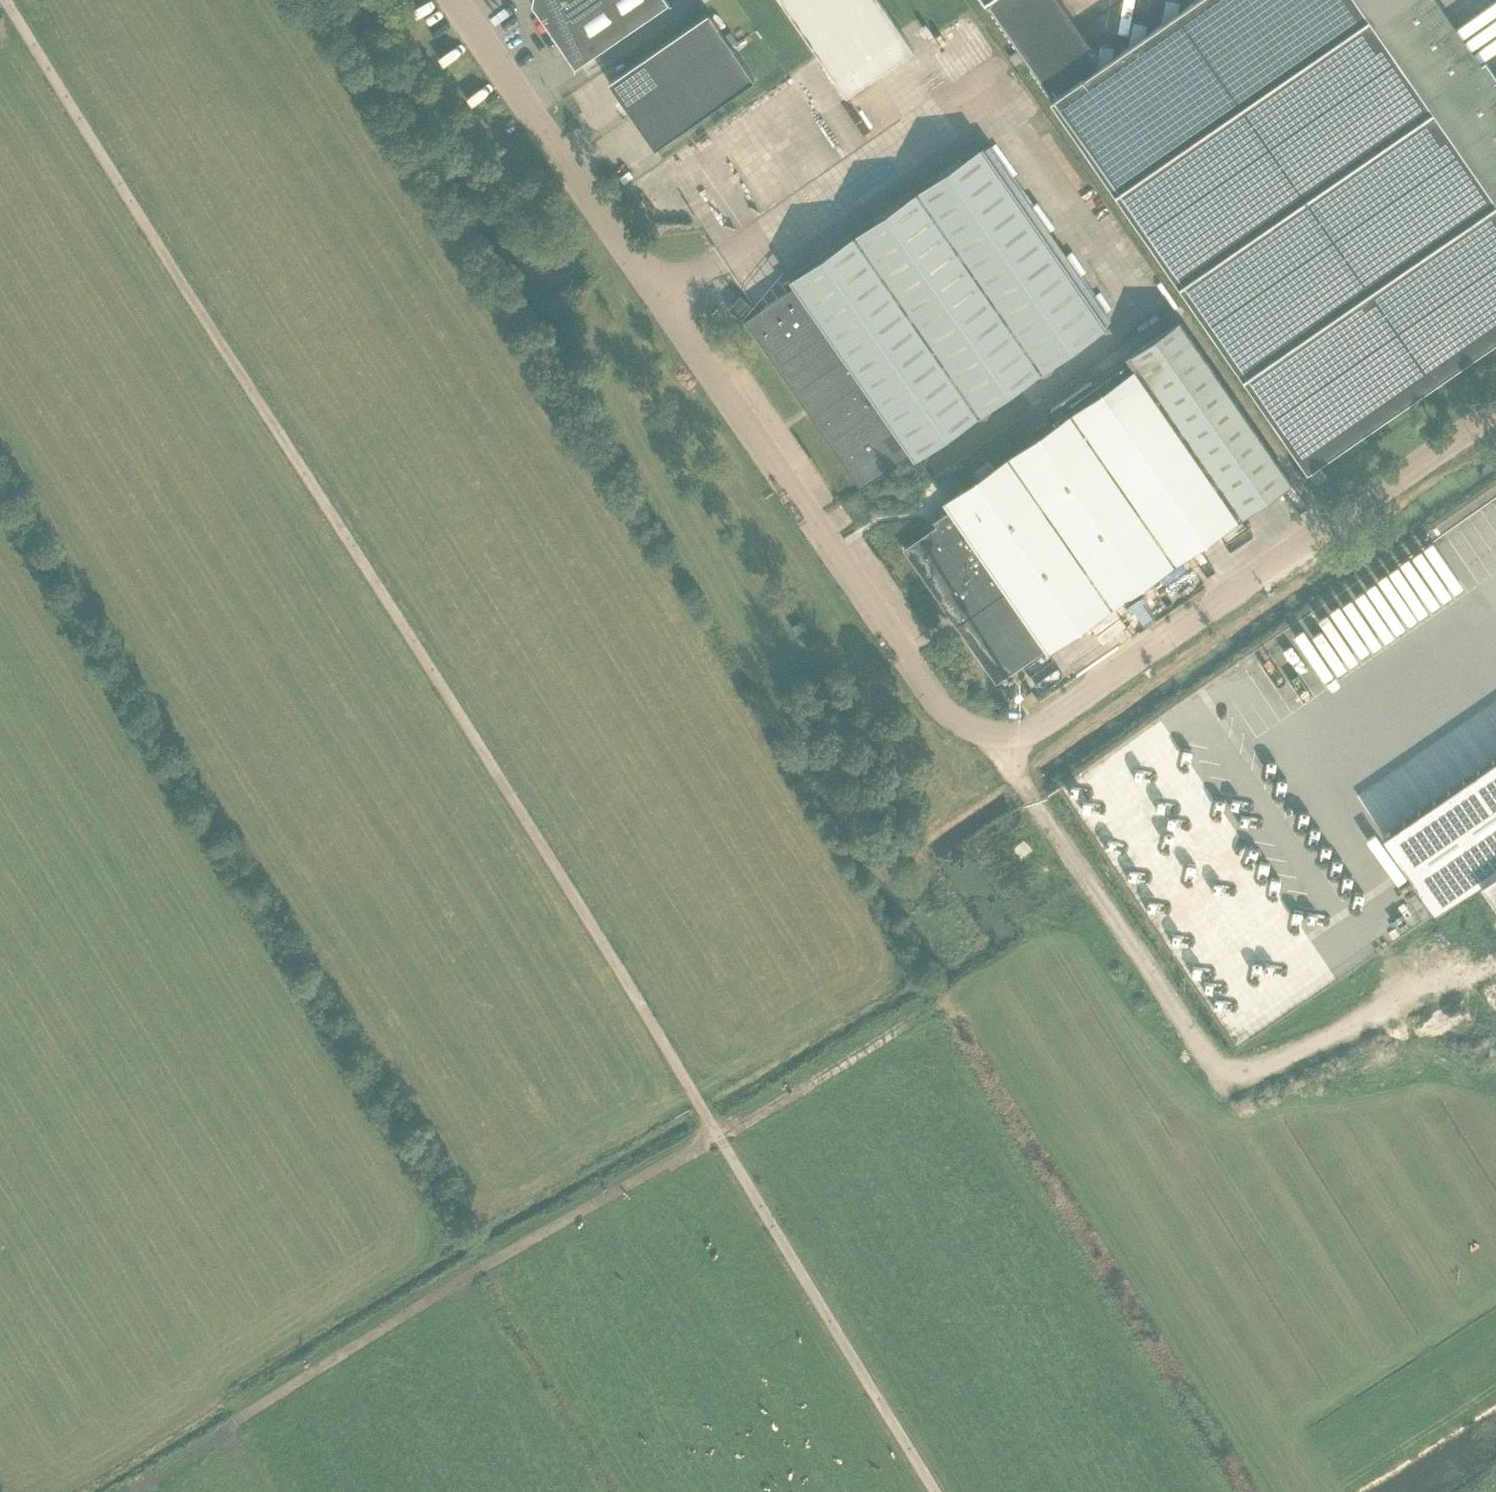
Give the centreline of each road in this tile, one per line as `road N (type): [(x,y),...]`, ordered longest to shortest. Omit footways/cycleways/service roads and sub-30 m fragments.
road 1 (track): [(17,0),(936,1491)]
road 2 (unclassified): [(956,735),(669,302),(454,0)]
road 3 (track): [(234,1423),(921,1016)]
road 4 (unclassified): [(956,735),(1002,746),(1495,405)]

